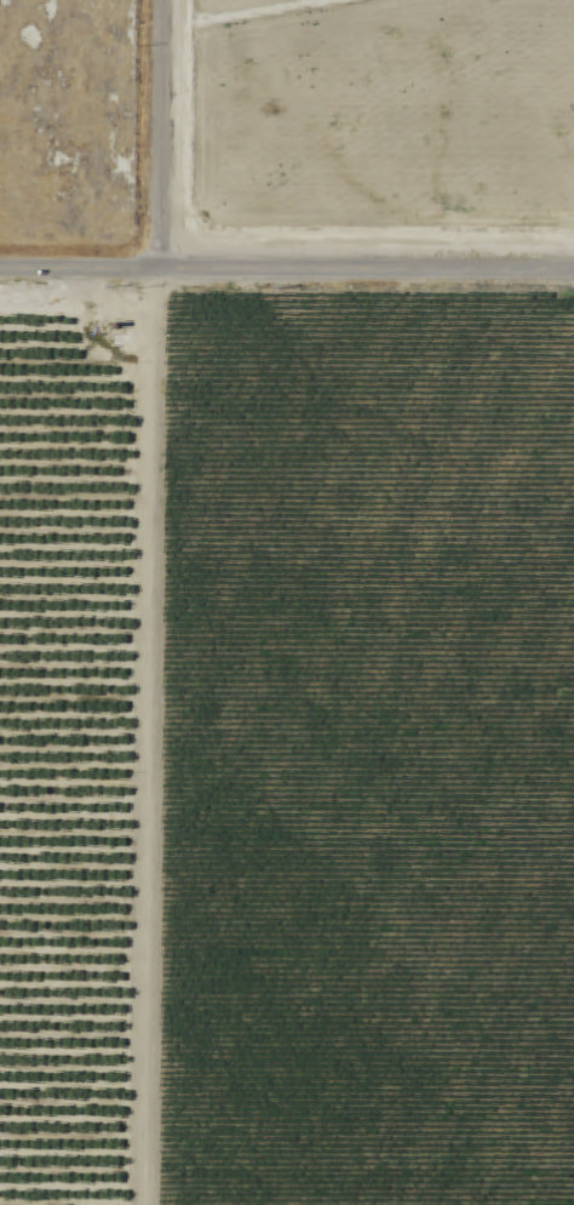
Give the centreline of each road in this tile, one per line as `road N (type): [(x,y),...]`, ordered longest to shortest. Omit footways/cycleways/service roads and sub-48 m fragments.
road 1 (residential): [(151,1204),(163,269)]
road 2 (tertiary): [(0,270),(573,272)]
road 3 (residential): [(163,269),(164,0)]

